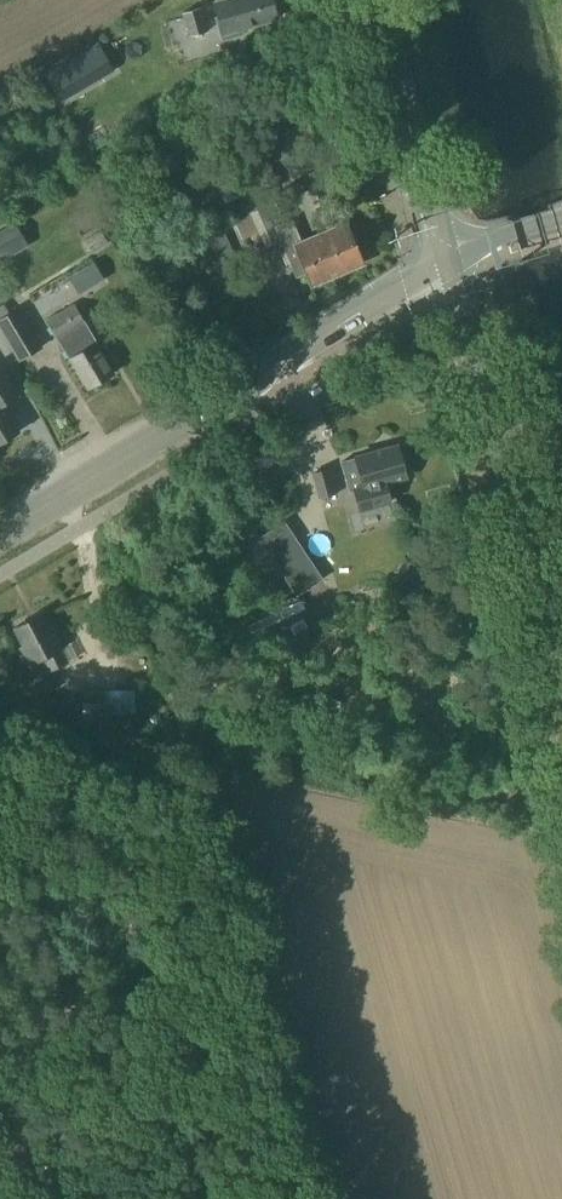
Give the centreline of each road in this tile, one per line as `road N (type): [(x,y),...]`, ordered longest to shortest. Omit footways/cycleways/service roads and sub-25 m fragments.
road 1 (tertiary): [(0,534),(447,256)]
road 2 (secondary): [(561,653),(447,256)]
road 3 (secondary): [(447,256),(371,0)]
road 4 (tertiary): [(447,256),(561,218)]

